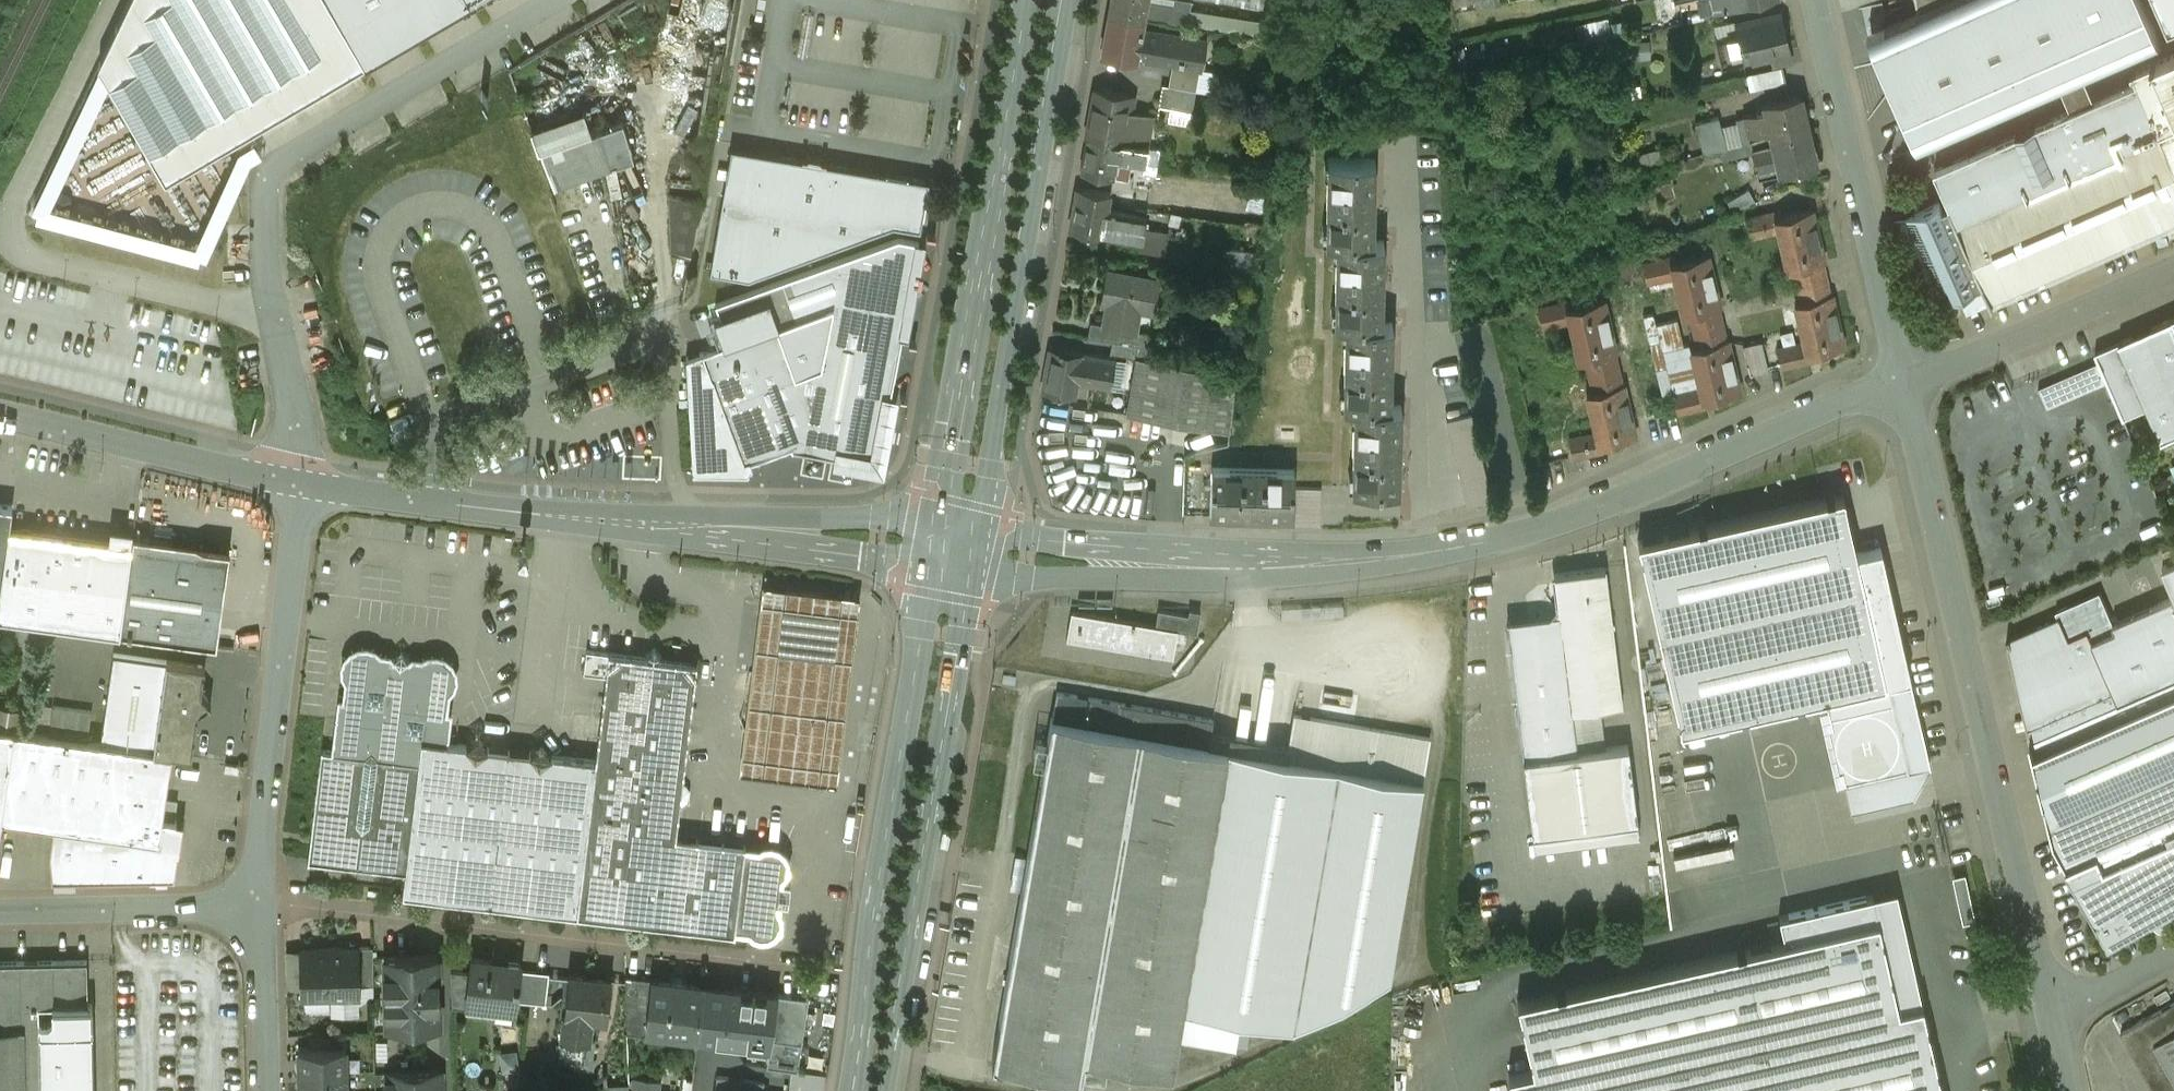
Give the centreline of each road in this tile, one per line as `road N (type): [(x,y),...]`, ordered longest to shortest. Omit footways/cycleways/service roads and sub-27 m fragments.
road 1 (residential): [(976,557),(1295,566),(1420,558),(1545,528),(1899,383)]
road 2 (residential): [(2050,1009),(1899,383)]
road 3 (residential): [(934,552),(301,486)]
road 4 (secondary): [(1026,0),(934,552)]
road 5 (secondary): [(934,552),(853,1090)]
road 6 (secondary): [(888,1090),(976,557)]
road 7 (residential): [(260,902),(790,962)]
road 8 (residential): [(301,486),(260,902)]
road 9 (residential): [(1899,383),(1812,0)]
road 10 (secondary): [(976,557),(1033,213)]
road 11 (residential): [(301,486),(0,415)]
road 12 (residential): [(1899,383),(2173,267)]
road 13 (residential): [(0,910),(260,902)]
road 14 (secondary): [(1033,213),(1070,0)]
road 15 (secondary): [(1033,213),(1034,152),(1059,0)]
road 16 (residential): [(260,902),(266,1090)]
road 17 (residential): [(2173,953),(2099,994),(2050,1009)]

